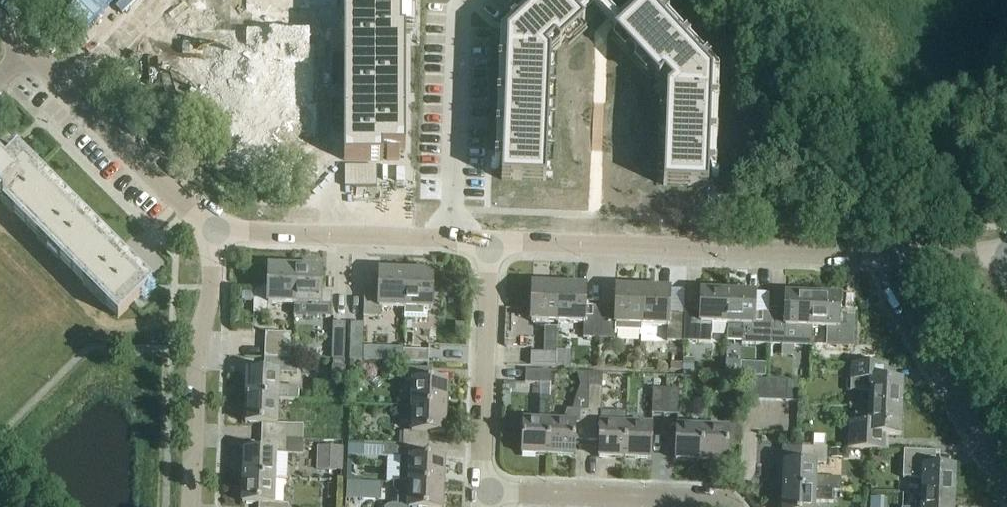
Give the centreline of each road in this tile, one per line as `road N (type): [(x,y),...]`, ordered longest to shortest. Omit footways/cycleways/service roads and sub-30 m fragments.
road 1 (unclassified): [(490,240),(890,257)]
road 2 (unclassified): [(213,228),(212,288),(197,339),(191,506)]
road 3 (unclassified): [(32,47),(213,228)]
road 4 (residential): [(1006,481),(907,316),(890,257)]
road 5 (residential): [(481,492),(490,240)]
road 6 (residential): [(728,506),(481,492)]
road 7 (residential): [(451,238),(456,29),(469,0)]
road 8 (unclassified): [(213,228),(451,238)]

